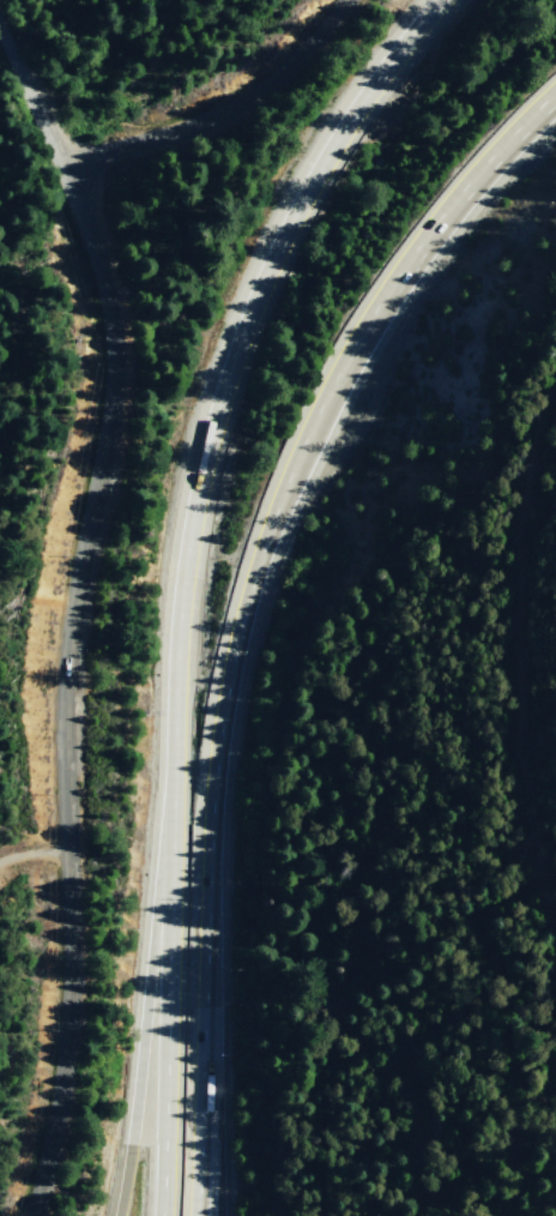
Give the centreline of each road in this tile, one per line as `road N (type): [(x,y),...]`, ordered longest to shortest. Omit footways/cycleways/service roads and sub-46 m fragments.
road 1 (motorway): [(439,0),(343,127),(272,259),(199,472),(177,620),(160,1215)]
road 2 (residential): [(29,1215),(62,1024),(66,643),(111,368),(102,283),(65,168)]
road 3 (motorway): [(196,1215),(213,789),(232,651),(276,507),(351,344)]
road 4 (motorway): [(169,883),(152,920),(116,1215)]
road 5 (residential): [(65,168),(229,110),(294,60),(343,0)]
road 6 (motorway): [(351,344),(465,183),(555,90)]
road 7 (motorway): [(217,1215),(203,1082)]

